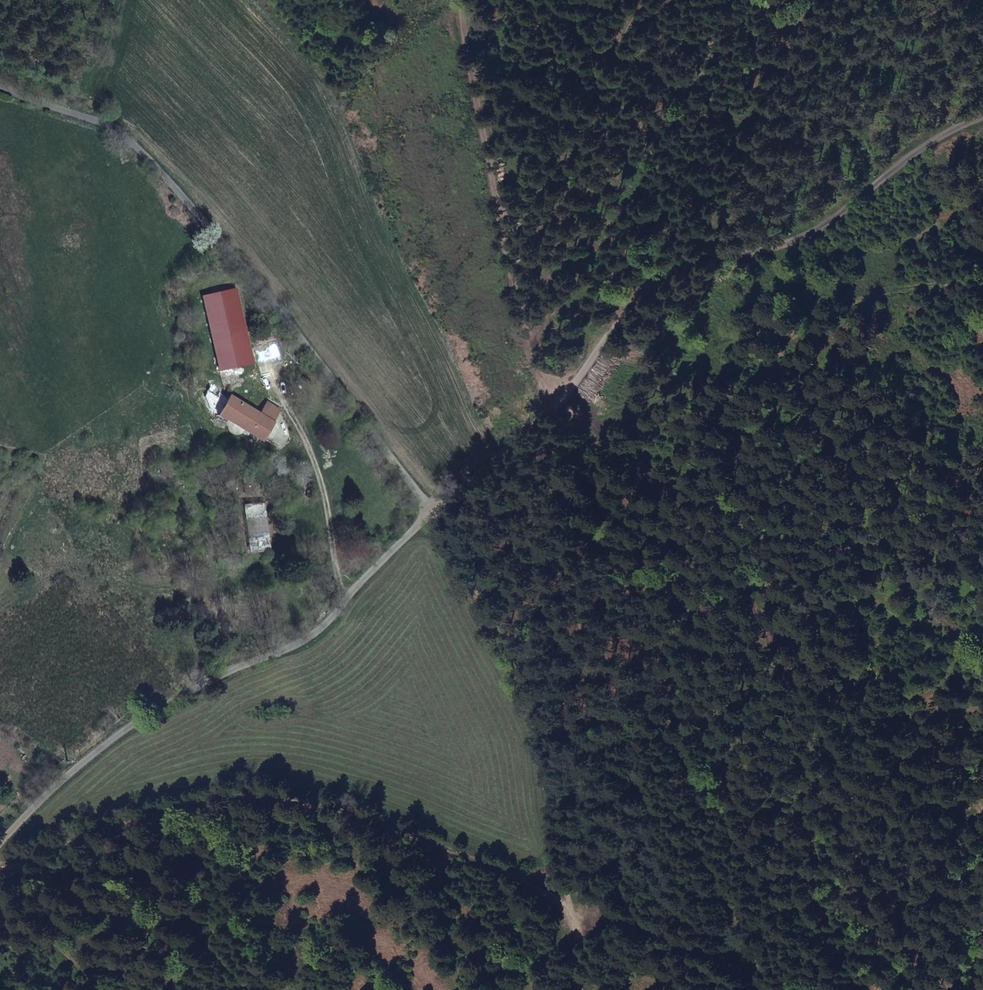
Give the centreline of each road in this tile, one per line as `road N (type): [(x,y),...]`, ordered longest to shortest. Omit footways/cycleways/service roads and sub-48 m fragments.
road 1 (track): [(572,911),(561,772),(526,643),(437,508),(555,398),(620,313),(699,265),(844,221),(942,141),(982,126)]
road 2 (track): [(577,989),(572,911),(413,835),(251,792),(211,796),(0,860)]
road 3 (unclassified): [(437,508),(271,293),(146,154),(91,114),(0,84)]
road 4 (unclassified): [(437,508),(324,629),(162,705),(60,778),(0,841)]
road 5 (track): [(555,398),(486,136),(468,0)]

